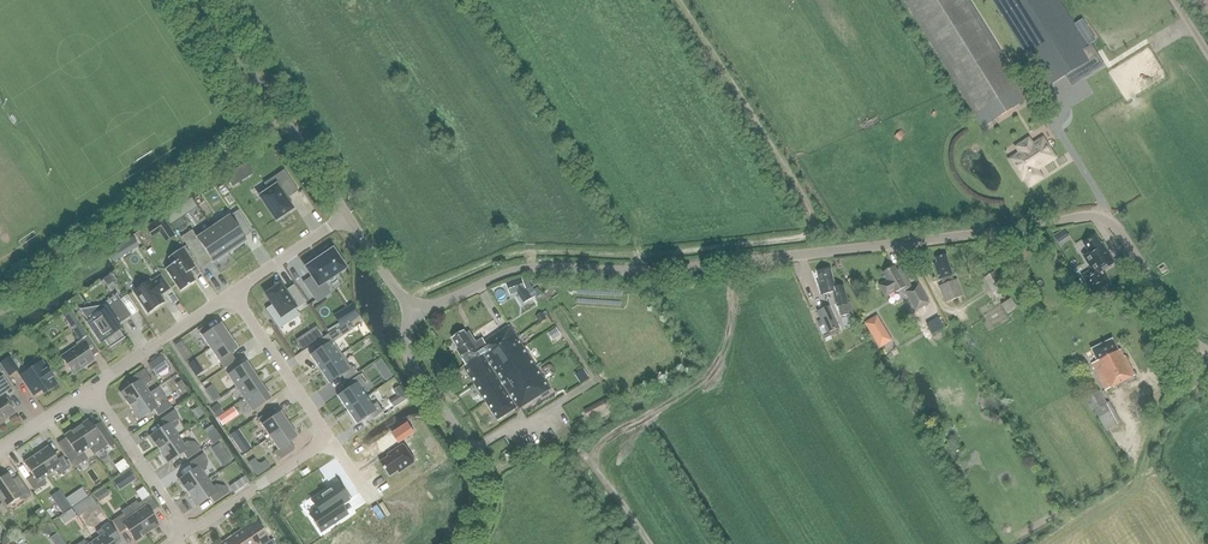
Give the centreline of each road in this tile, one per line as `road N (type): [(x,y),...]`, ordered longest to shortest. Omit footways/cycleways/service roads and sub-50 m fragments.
road 1 (tertiary): [(1207,352),(1177,324),(1111,223),(1092,216),(723,263),(518,270),(414,314)]
road 2 (residential): [(181,527),(195,527),(322,436),(232,293)]
road 3 (residential): [(346,217),(206,0)]
road 4 (tertiary): [(414,314),(404,334),(408,356),(470,450),(482,485),(469,543)]
road 5 (residential): [(95,399),(102,381),(232,293)]
road 6 (residential): [(95,399),(181,527)]
road 7 (residential): [(232,293),(346,217)]

